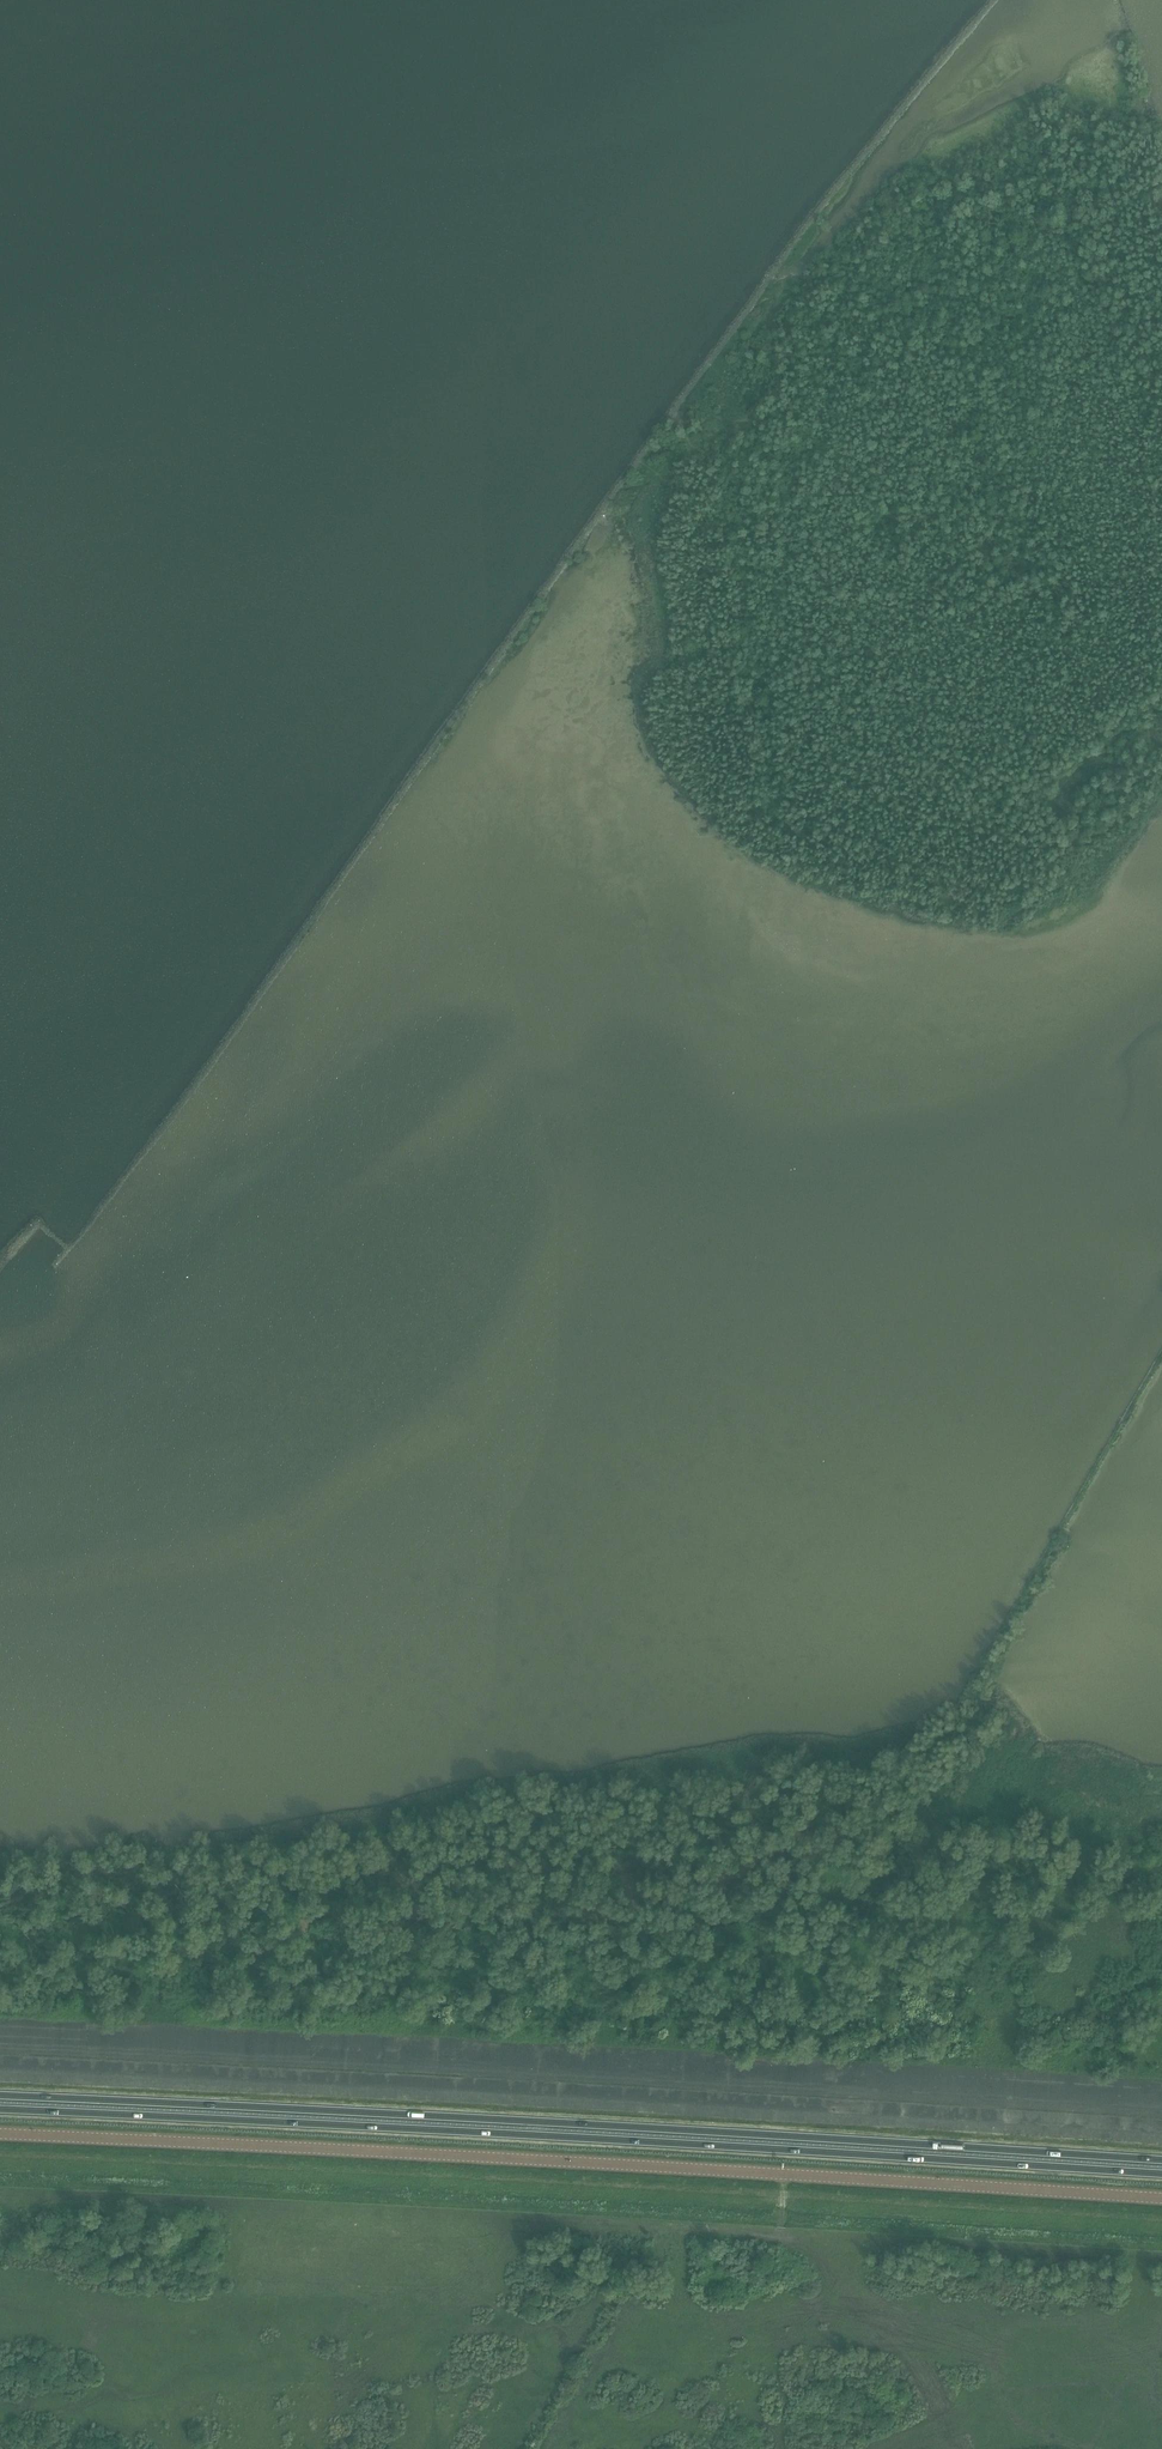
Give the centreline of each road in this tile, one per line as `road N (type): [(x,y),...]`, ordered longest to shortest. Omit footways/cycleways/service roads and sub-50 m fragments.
road 1 (trunk): [(1161,2162),(0,2097)]
road 2 (tertiary): [(1161,2198),(0,2134)]
road 3 (trunk): [(0,2110),(1161,2174)]

